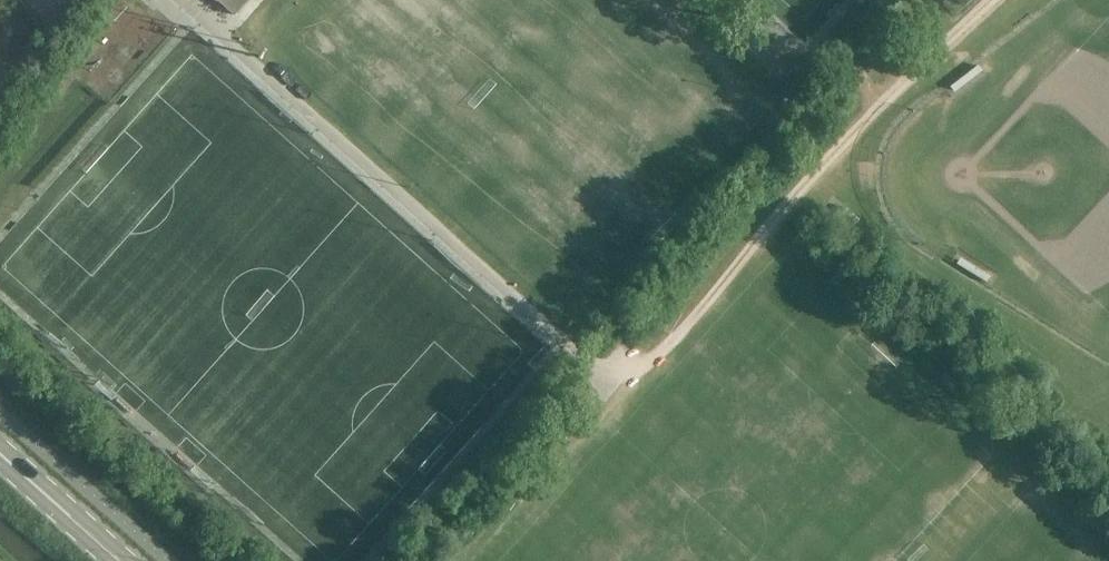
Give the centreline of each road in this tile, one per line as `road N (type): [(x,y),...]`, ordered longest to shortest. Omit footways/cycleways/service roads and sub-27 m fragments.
road 1 (track): [(218,37),(617,391),(695,327),(814,180),(997,0)]
road 2 (secondary): [(121,560),(0,454)]

